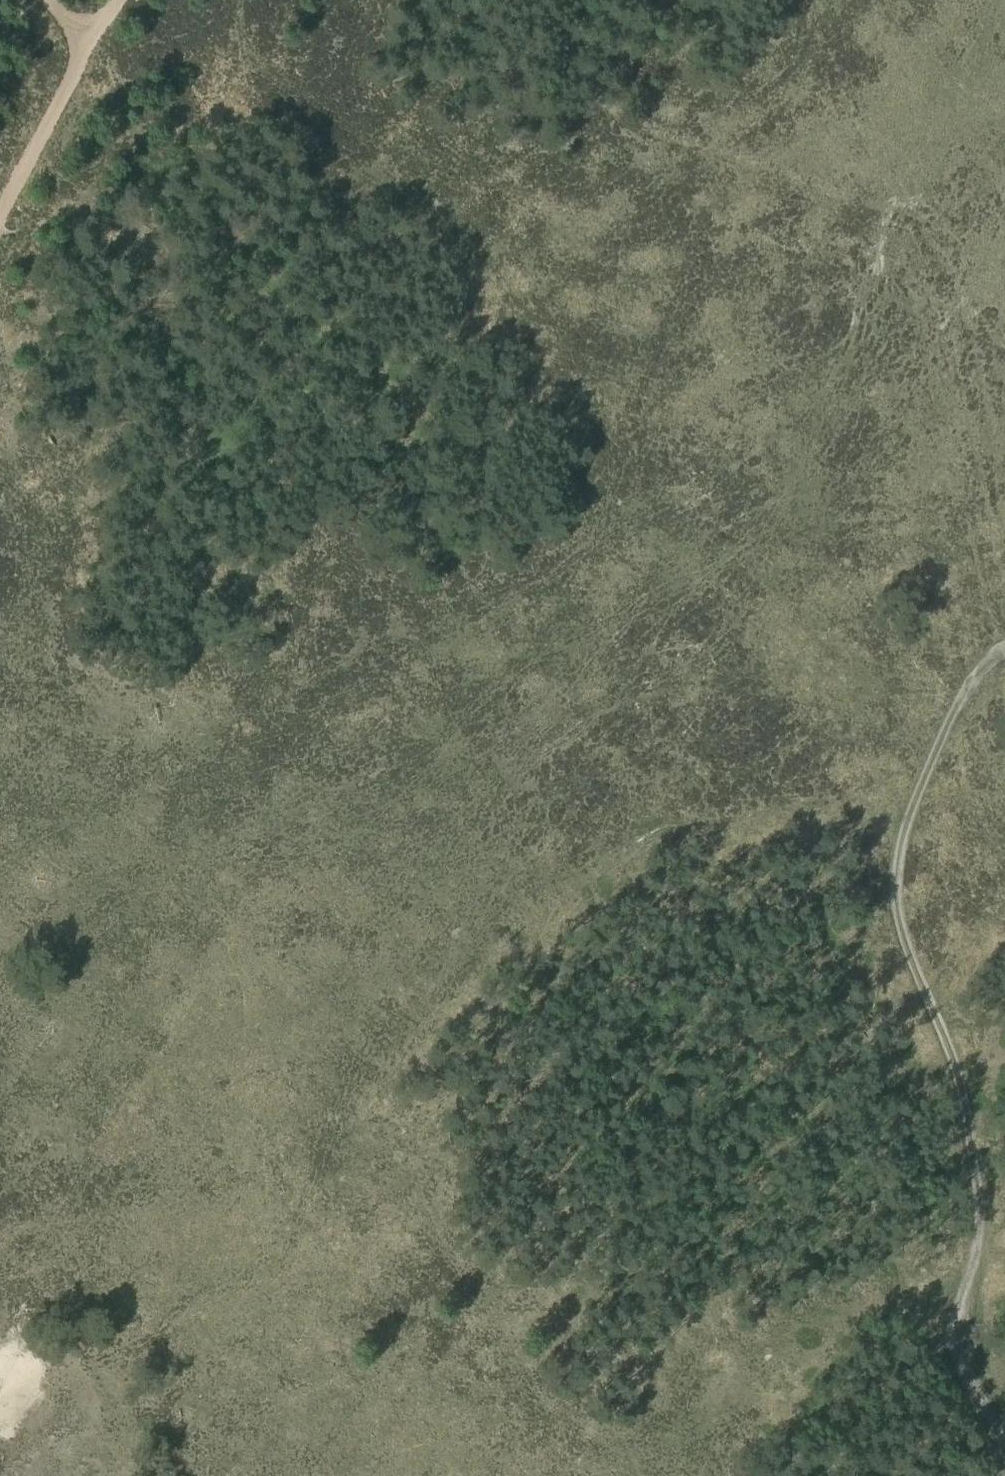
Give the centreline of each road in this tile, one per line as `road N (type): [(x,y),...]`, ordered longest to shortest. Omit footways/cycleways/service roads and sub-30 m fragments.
road 1 (track): [(1004,1452),(962,1344),(983,1228),(957,1062),(914,970),(892,876),(900,829),(952,709),(1004,647)]
road 2 (track): [(0,216),(86,44)]

